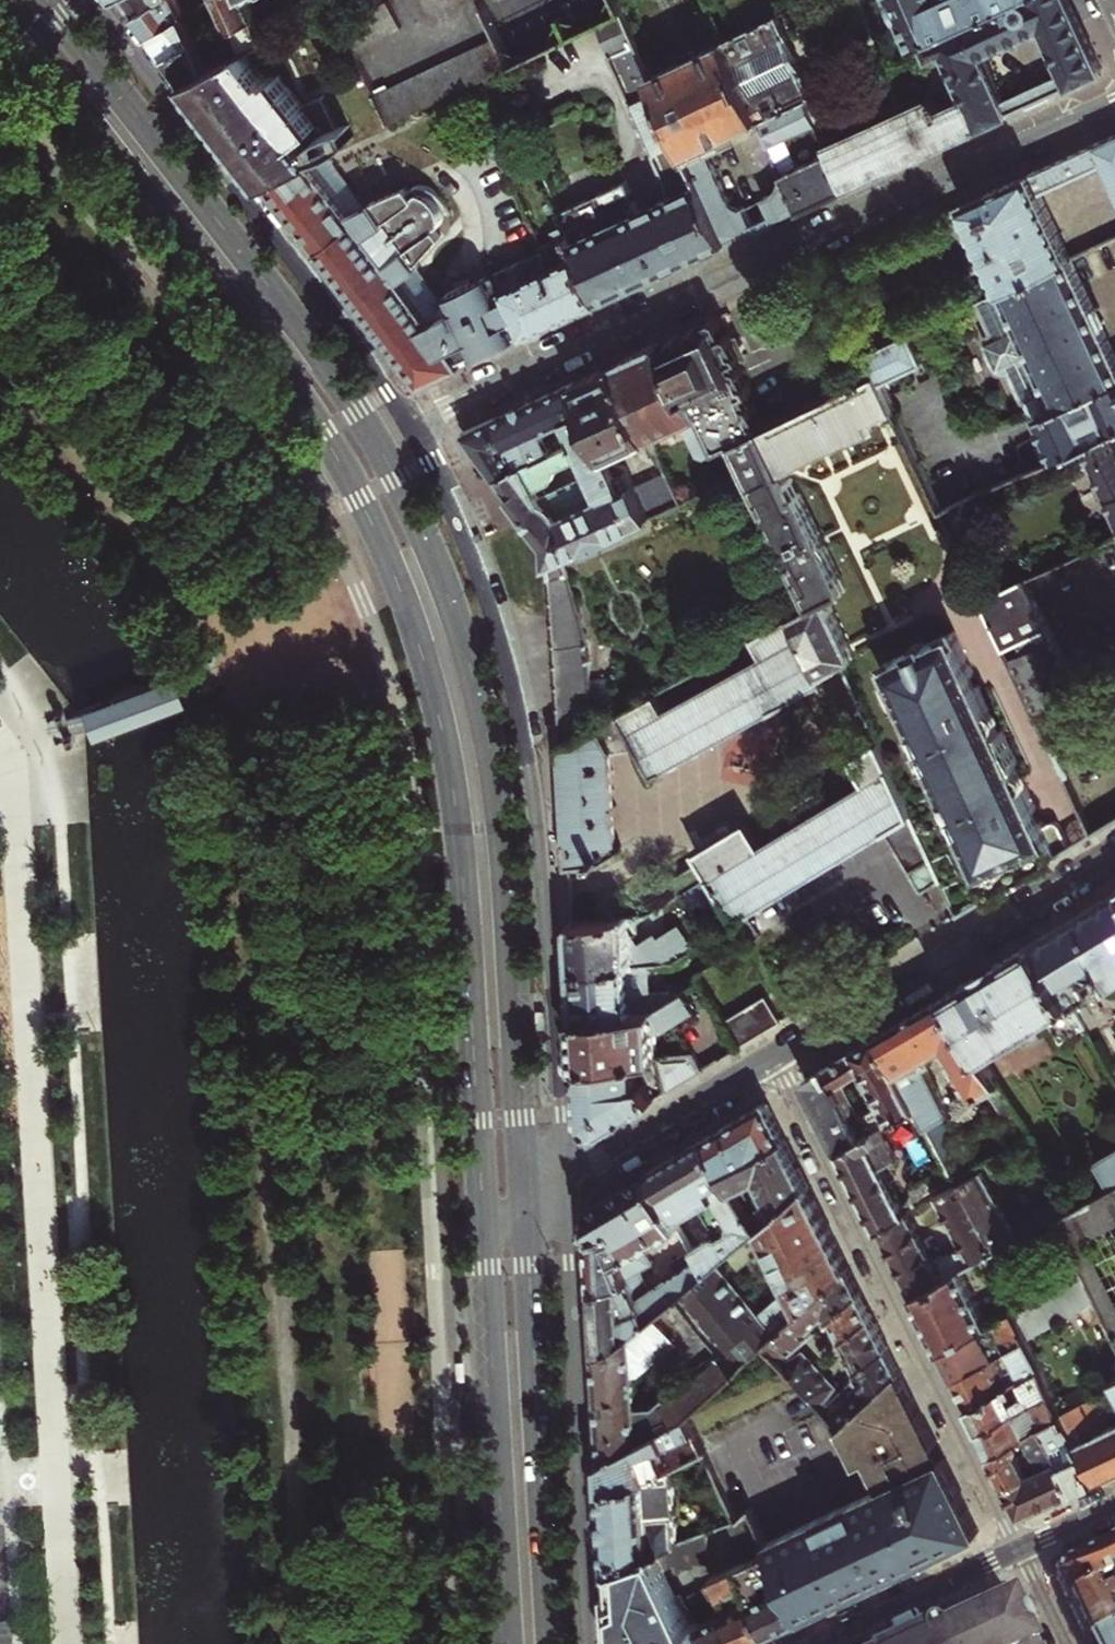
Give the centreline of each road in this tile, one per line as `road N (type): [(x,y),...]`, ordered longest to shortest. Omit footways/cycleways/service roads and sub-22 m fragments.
road 1 (primary): [(0,13),(310,416),(395,577),(431,685),(451,787),(484,1236)]
road 2 (primary): [(528,1211),(494,765),(431,552),(359,411),(45,0)]
road 3 (residential): [(568,1188),(522,718),(480,576),(413,426)]
road 4 (residential): [(413,426),(1114,98)]
road 5 (residential): [(1017,1547),(773,1064)]
road 6 (residential): [(413,426),(98,0)]
road 7 (residential): [(589,1643),(568,1188)]
road 8 (primary): [(552,1643),(528,1211)]
road 9 (primary): [(484,1236),(504,1643)]
road 10 (tertiary): [(1114,859),(773,1064)]
road 11 (tertiary): [(773,1064),(568,1188)]
road 12 (tertiary): [(815,1643),(1017,1547)]

